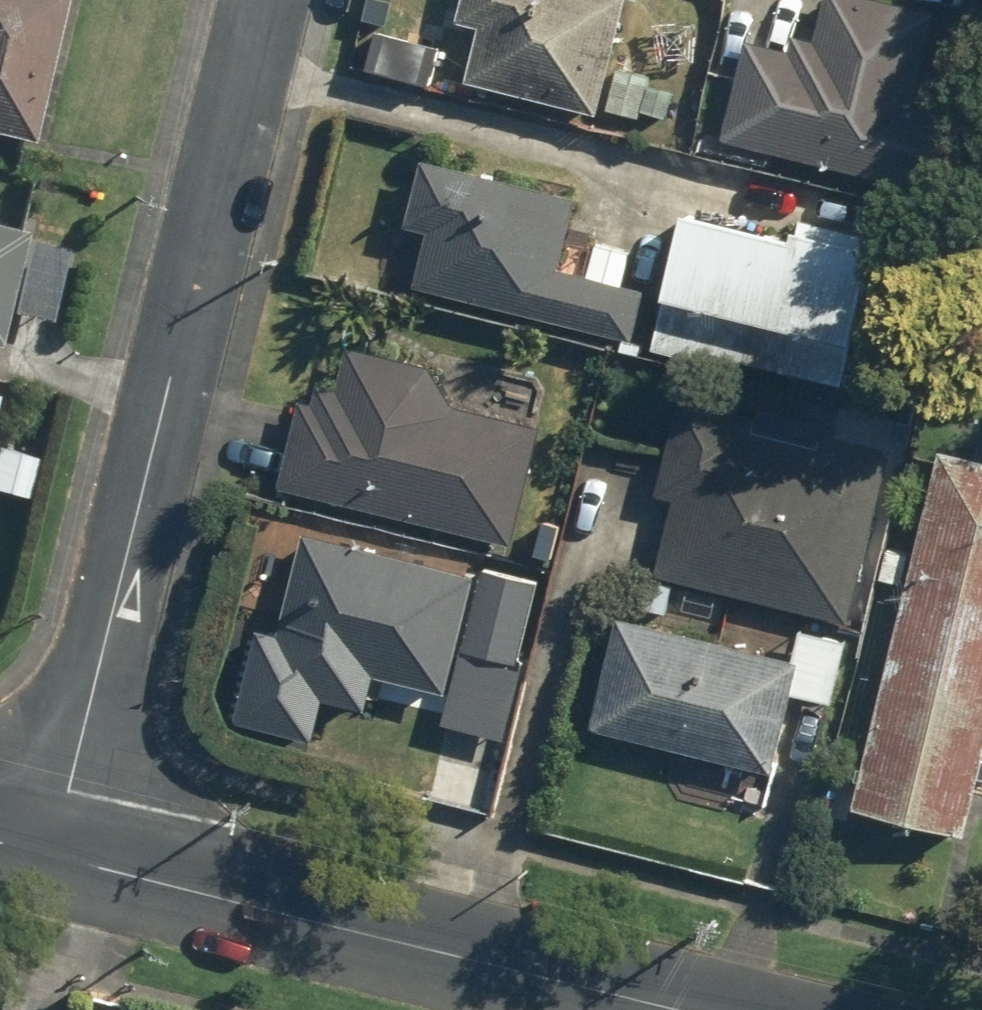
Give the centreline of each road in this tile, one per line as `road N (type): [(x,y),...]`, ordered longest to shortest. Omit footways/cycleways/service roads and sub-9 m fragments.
road 1 (residential): [(269,0),(56,856)]
road 2 (residential): [(56,856),(684,1009)]

